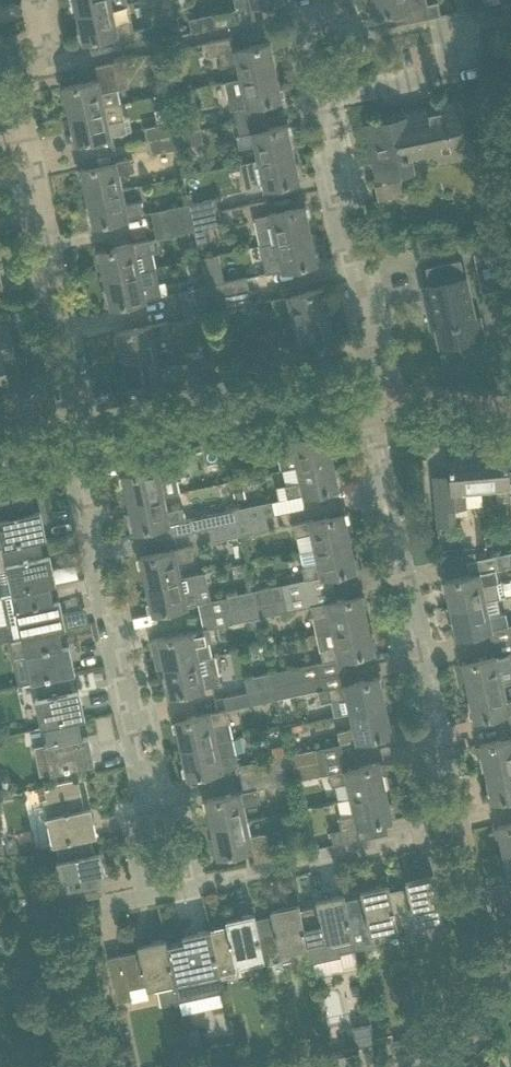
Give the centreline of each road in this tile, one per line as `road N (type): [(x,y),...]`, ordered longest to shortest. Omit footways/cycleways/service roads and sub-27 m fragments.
road 1 (residential): [(187,872),(205,876),(436,828),(457,807),(355,392)]
road 2 (residential): [(187,872),(89,424)]
road 3 (residential): [(89,424),(13,113),(22,64),(46,49),(52,30),(46,0)]
road 4 (residential): [(393,390),(326,93)]
road 5 (residential): [(89,424),(299,392),(355,392)]
road 6 (residential): [(326,93),(467,63)]

